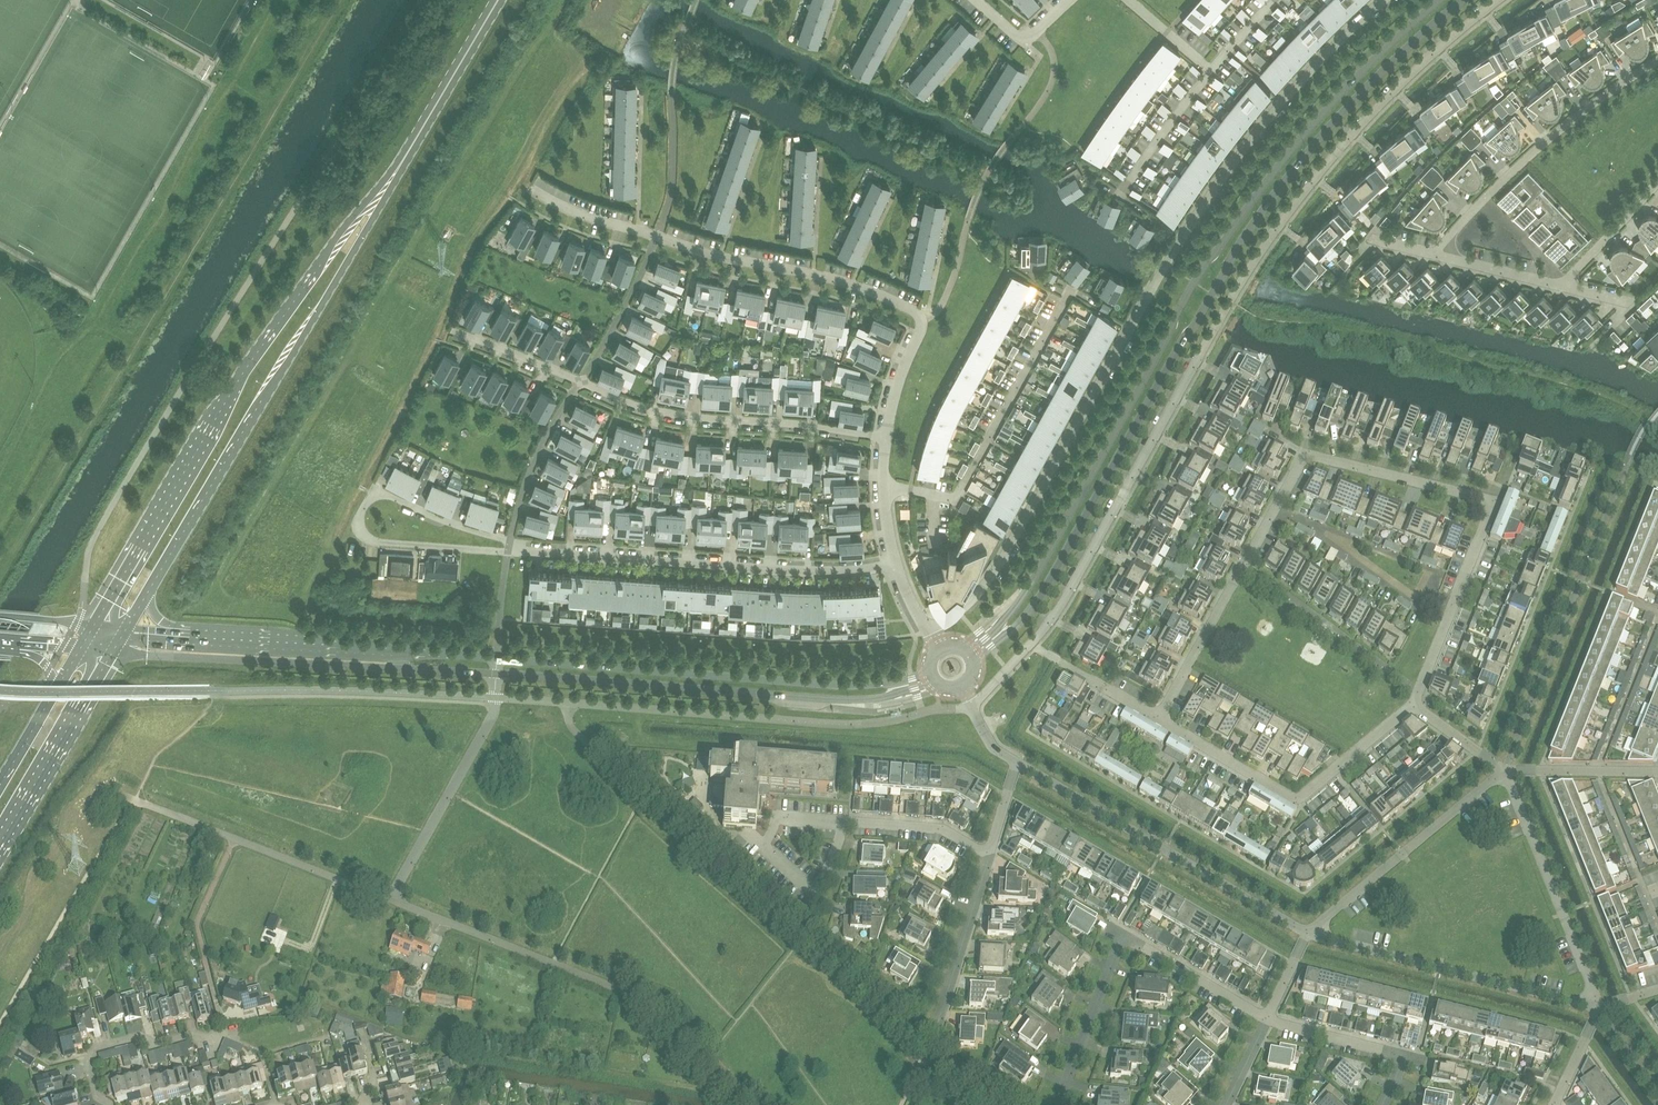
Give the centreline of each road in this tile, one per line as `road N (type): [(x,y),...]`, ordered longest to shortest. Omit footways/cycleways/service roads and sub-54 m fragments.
road 1 (tertiary): [(973,662),(1041,595),(1230,259),(1278,190),(1379,74),(1463,0)]
road 2 (tertiary): [(1440,0),(1327,108),(1208,261),(1036,575),(968,652)]
road 3 (residential): [(1030,644),(1062,603),(1276,229),(1363,123),(1498,0)]
road 4 (residential): [(1382,0),(1301,81),(1222,178),(995,571),(929,630)]
road 5 (primary): [(428,122),(274,331),(95,624)]
road 6 (primary): [(150,593),(428,122)]
road 7 (residential): [(1421,691),(1493,502),(1305,453),(1245,563)]
road 8 (tertiary): [(496,674),(851,700),(936,681)]
road 9 (tertiary): [(931,673),(844,686),(497,659)]
road 10 (residential): [(742,1104),(635,996),(390,899)]
road 11 (residential): [(509,552),(805,572),(896,565)]
road 12 (tertiary): [(114,653),(496,674)]
road 13 (residential): [(511,541),(388,495),(373,495),(360,517),(361,532),(373,540),(509,552)]
road 14 (residential): [(1308,934),(1017,763)]
road 15 (residential): [(883,490),(957,500),(1074,286)]
road 16 (residential): [(884,435),(661,412),(580,382)]
road 17 (residential): [(1158,719),(1296,799),(1413,704)]
road 18 (tertiary): [(497,659),(192,633)]
road 19 (residential): [(1599,1008),(1308,934)]
road 20 (residential): [(1429,255),(1548,139),(1657,61)]
road 21 (residential): [(922,321),(831,279),(656,237)]
road 22 (residential): [(135,799),(390,899)]
road 23 (residential): [(1504,770),(1599,1008)]
road 24 (residential): [(1308,934),(1504,770)]
road 25 (residential): [(390,899),(490,722),(496,674)]
road 26 (residential): [(842,821),(781,817),(764,847),(813,891),(841,831)]
road 27 (primary): [(0,847),(114,653)]
road 28 (residential): [(1421,691),(1245,563)]
road 29 (residential): [(110,1104),(97,1097),(87,1062),(96,1047),(140,1036),(155,1045),(195,1033),(209,1039),(222,1030)]
road 30 (residential): [(938,1022),(991,849)]
road 31 (residential): [(1245,563),(1158,719)]
road 32 (residential): [(580,382),(530,472),(511,541)]
road 33 (residential): [(1063,1092),(1126,934)]
road 34 (residential): [(1126,934),(1267,1019)]
road 35 (residential): [(656,237),(623,313),(580,382)]
road 36 (residential): [(991,849),(937,827),(842,821)]
road 37 (residential): [(1657,771),(1504,770)]
road 38 (residential): [(1125,193),(1212,71)]
road 39 (residential): [(1030,644),(1158,719)]
road 40 (residential): [(1406,1056),(1267,1019)]
road 41 (primary): [(500,0),(428,122)]
road 42 (residential): [(1562,286),(1657,183)]
road 43 (residential): [(1429,255),(1562,286)]
road 44 (residential): [(656,237),(531,190)]
road 45 (residential): [(580,382),(458,334)]
road 46 (residential): [(1069,0),(1024,42),(977,0)]
road 47 (residential): [(922,321),(884,435)]

